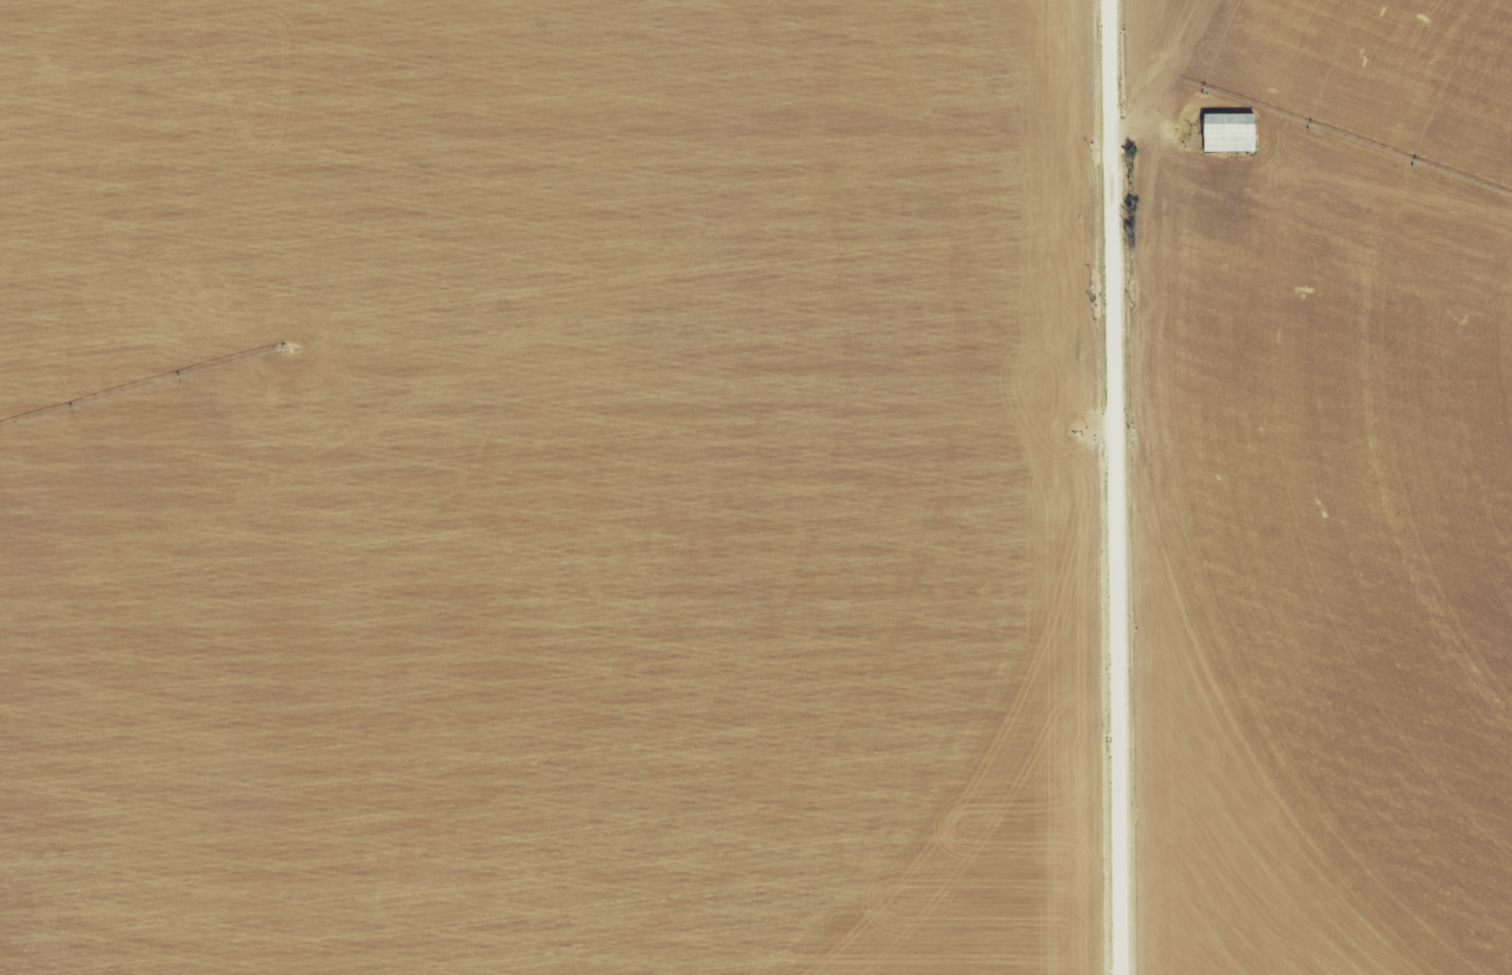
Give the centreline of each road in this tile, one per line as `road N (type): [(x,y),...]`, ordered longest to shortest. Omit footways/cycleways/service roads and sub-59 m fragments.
road 1 (residential): [(1117,974),(1108,0)]

